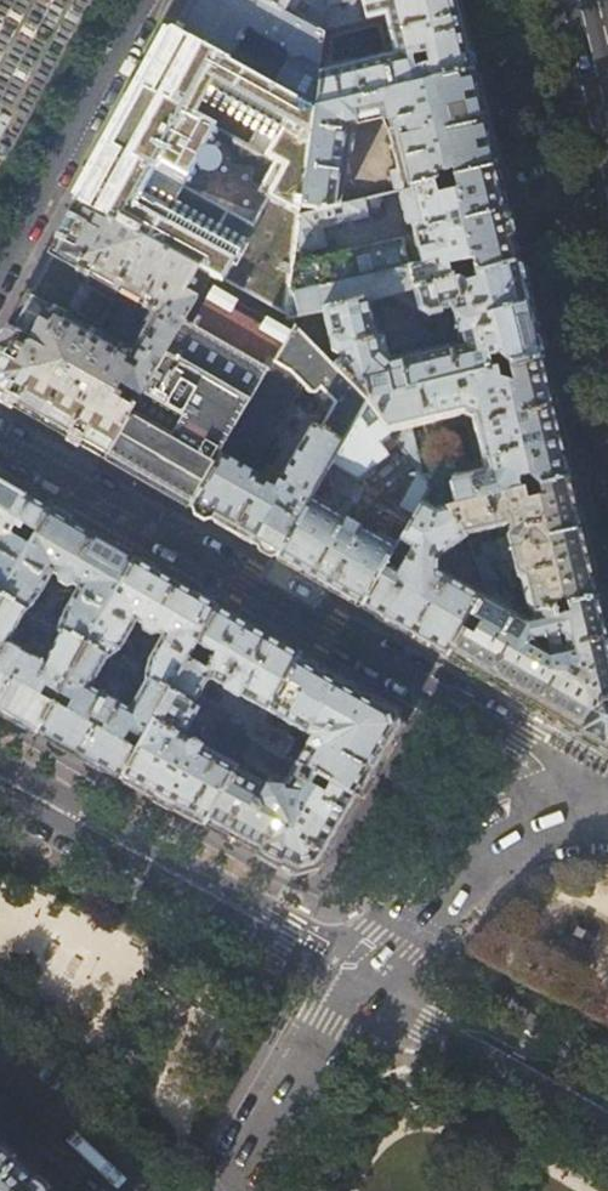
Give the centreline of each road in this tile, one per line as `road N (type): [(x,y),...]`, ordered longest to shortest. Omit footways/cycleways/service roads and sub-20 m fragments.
road 1 (residential): [(600,798),(0,441)]
road 2 (secondary): [(353,986),(0,795)]
road 3 (primary): [(600,798),(547,816),(473,865),(405,924),(353,986)]
road 4 (residential): [(0,277),(151,0)]
road 5 (primary): [(353,986),(226,1190)]
road 6 (secondary): [(0,1069),(129,1190)]
road 7 (secondary): [(576,0),(607,136)]

